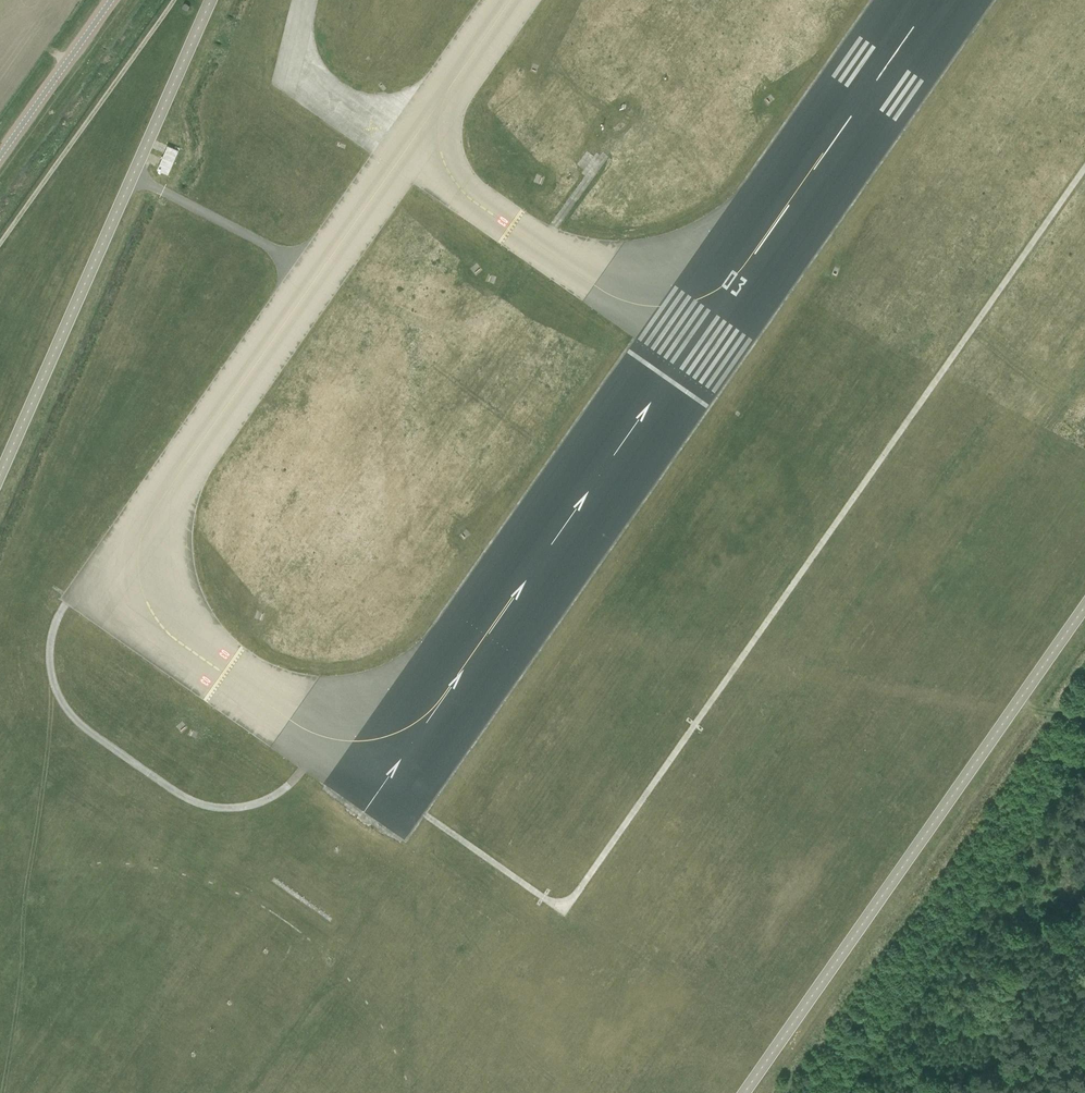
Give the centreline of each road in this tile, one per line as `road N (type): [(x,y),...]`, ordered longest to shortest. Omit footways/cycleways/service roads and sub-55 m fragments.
road 1 (track): [(0,245),(172,0)]
road 2 (unclassified): [(0,156),(111,0)]

